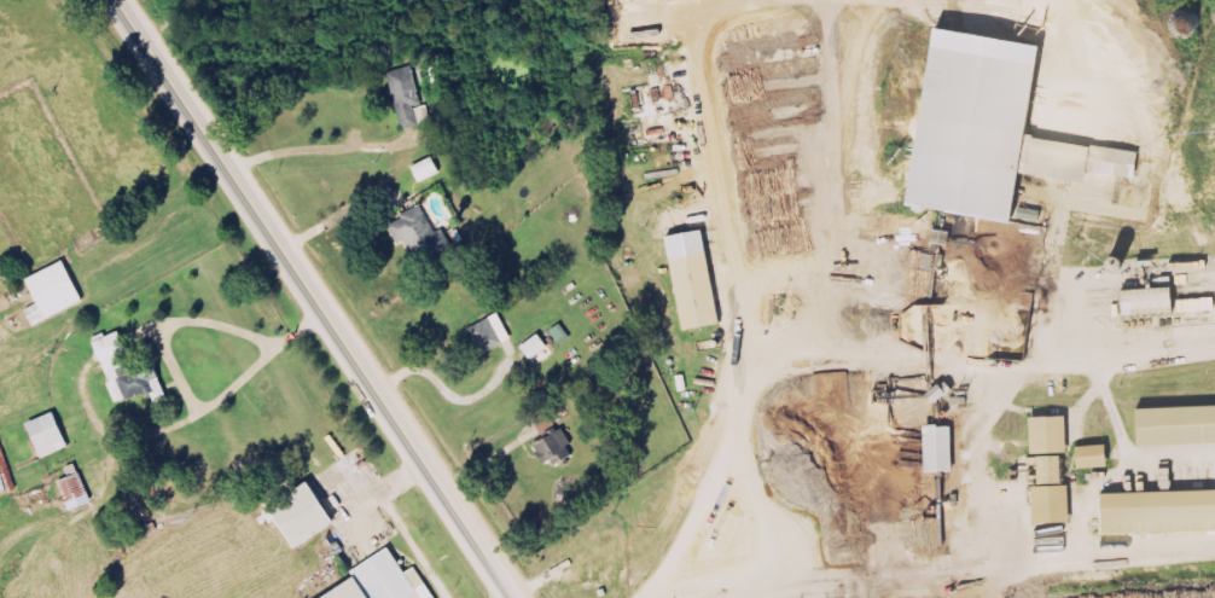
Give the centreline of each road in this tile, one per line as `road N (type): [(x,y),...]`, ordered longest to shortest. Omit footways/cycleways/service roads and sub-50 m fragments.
road 1 (primary): [(344,337),(116,0)]
road 2 (primary): [(513,597),(344,337)]

